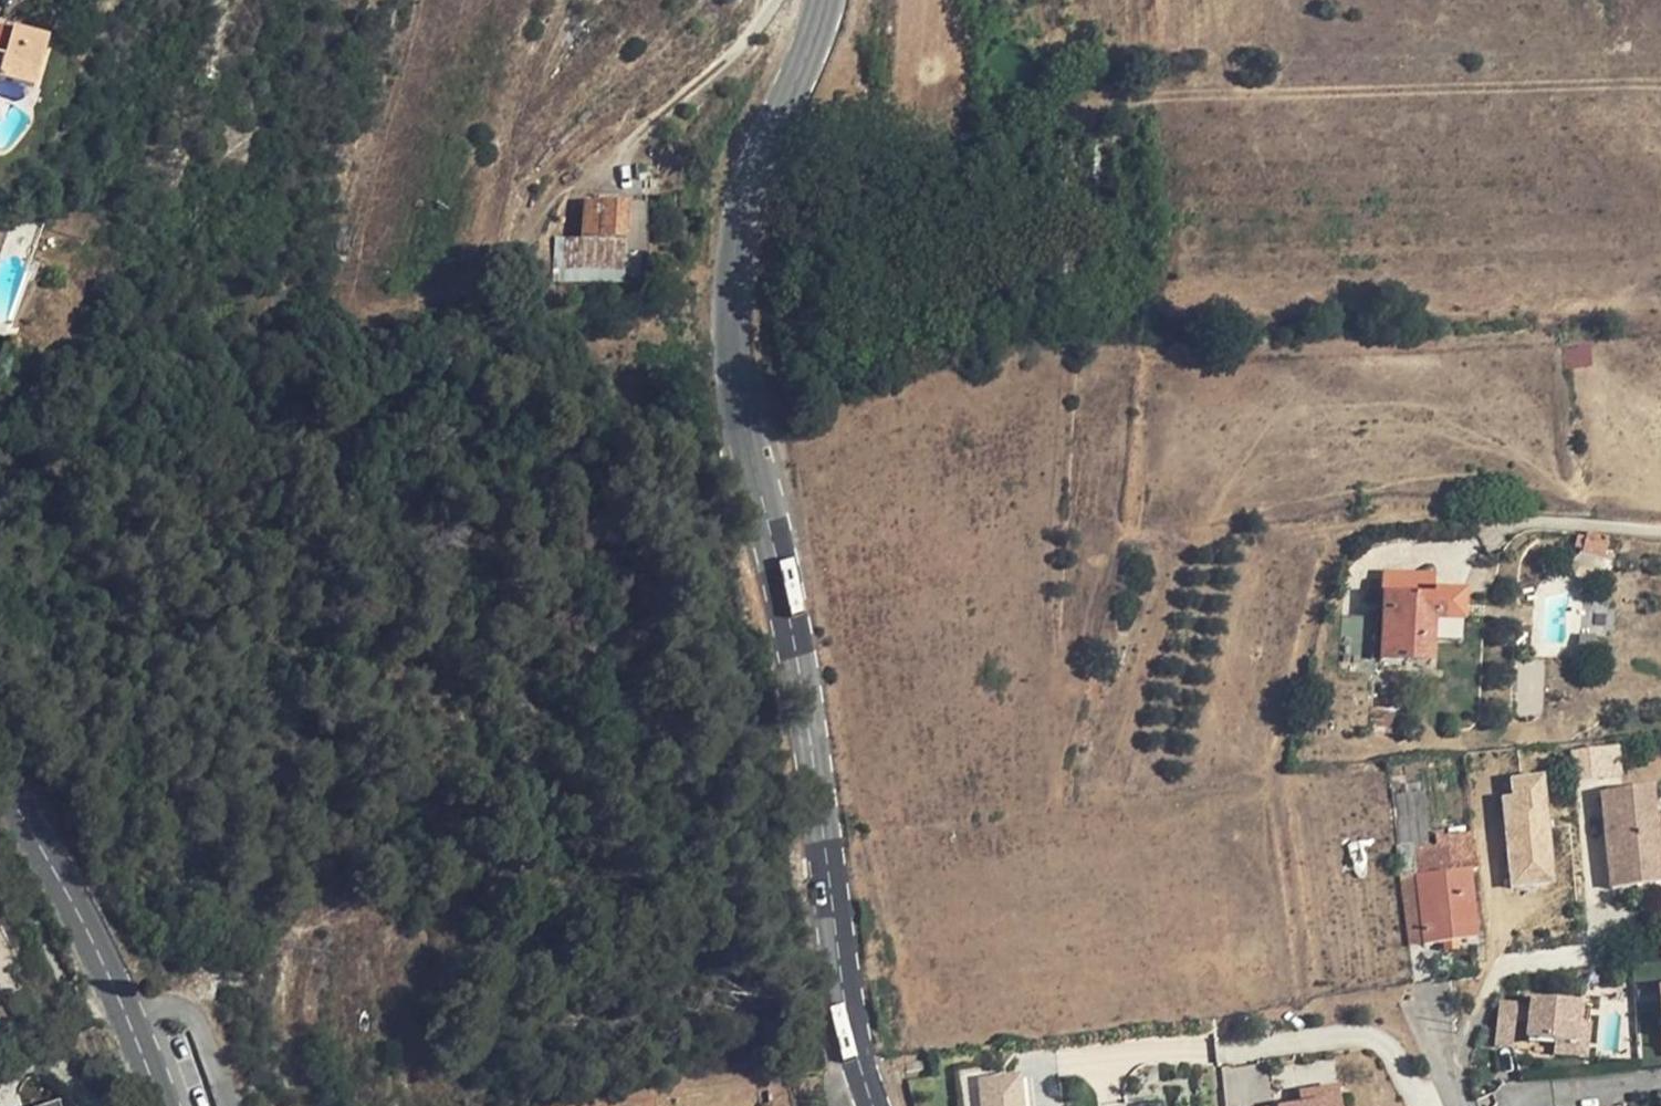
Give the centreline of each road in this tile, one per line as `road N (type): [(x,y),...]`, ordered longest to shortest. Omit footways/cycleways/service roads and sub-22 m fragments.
road 1 (tertiary): [(827,0),(750,193),(733,274),(736,363),(792,628),(858,1063),(875,1105)]
road 2 (secondary): [(0,779),(93,936),(164,1105)]
road 3 (residential): [(1518,1105),(1536,1096),(1660,1084)]

